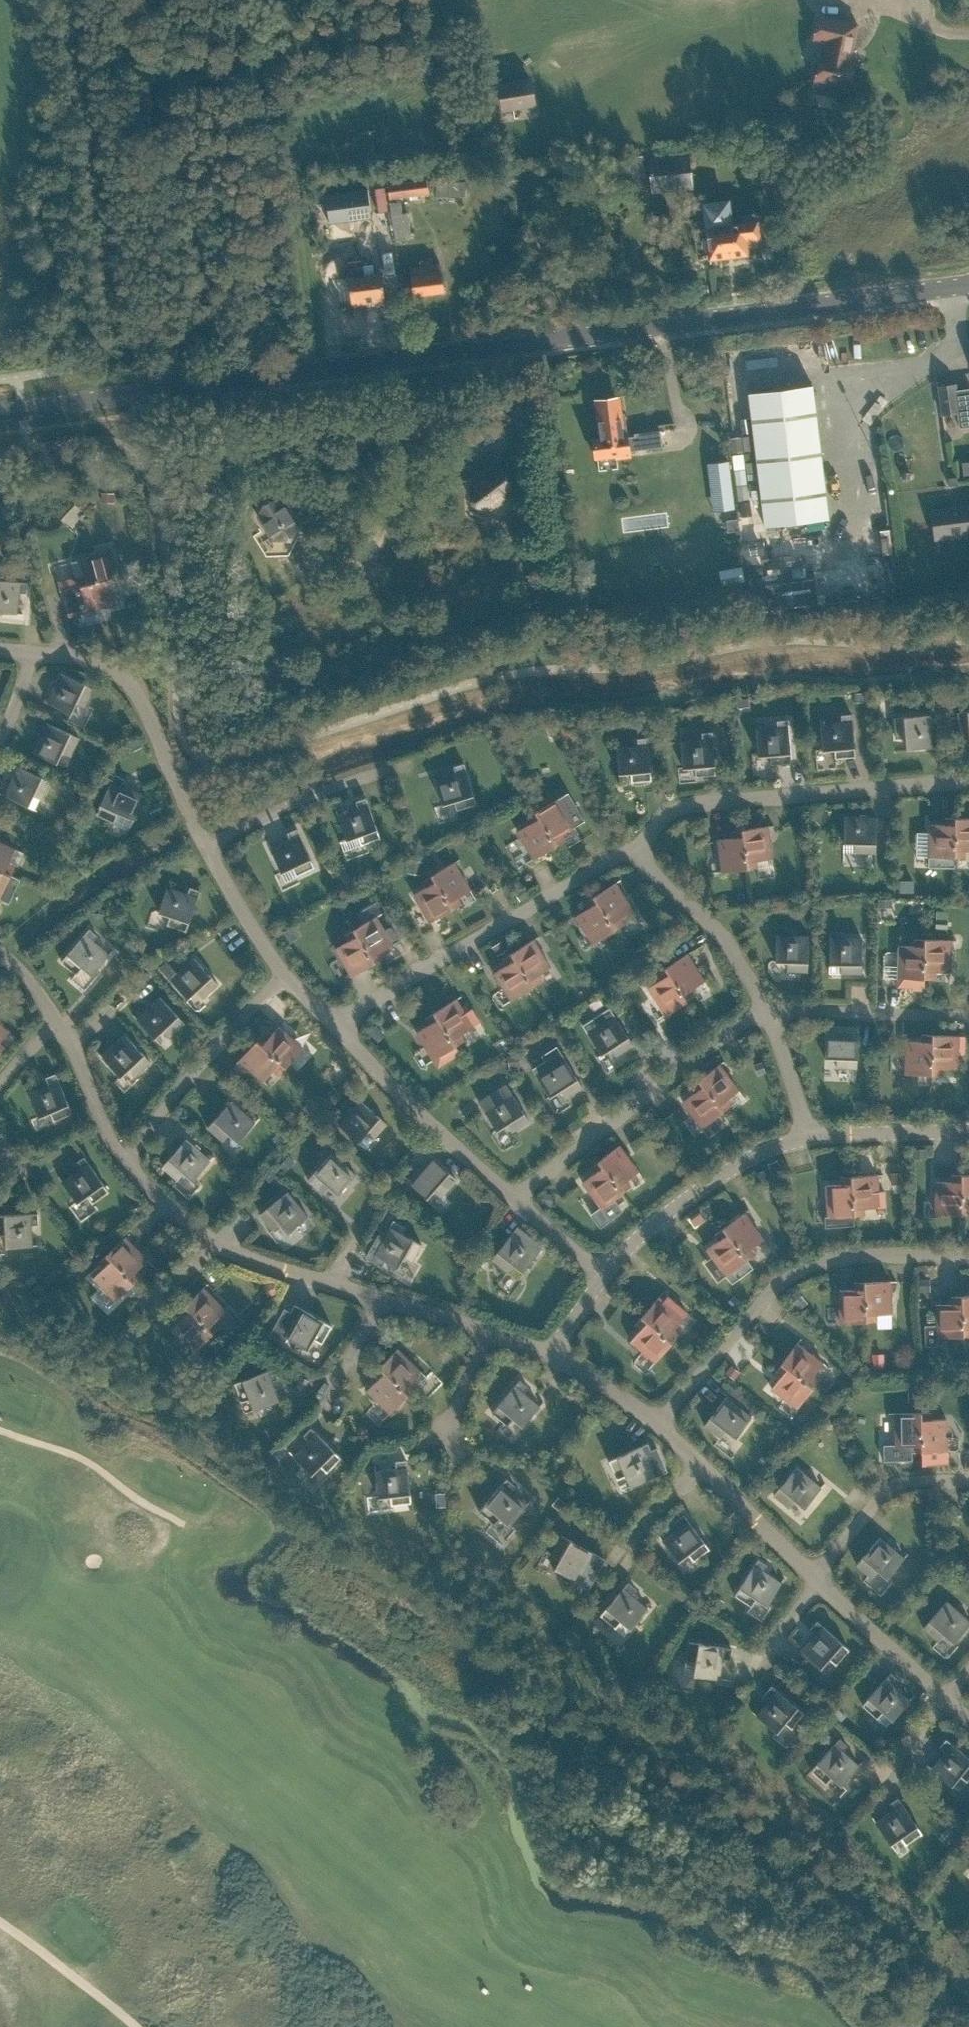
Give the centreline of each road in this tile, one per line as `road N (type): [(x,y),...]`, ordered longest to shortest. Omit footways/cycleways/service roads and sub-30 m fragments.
road 1 (unclassified): [(23,408),(968,283)]
road 2 (residential): [(655,1423),(713,1364),(765,1293),(816,1264),(968,1265)]
road 3 (residential): [(630,851),(686,802),(968,778)]
road 4 (residential): [(335,1023),(630,851)]
road 5 (residential): [(767,1012),(513,1195)]
road 6 (residential): [(34,654),(116,669),(145,699),(208,847)]
road 7 (track): [(396,359),(391,438),(398,476),(389,532),(363,560),(345,567),(317,530)]
road 8 (residential): [(606,1274),(633,1236),(700,1187),(813,1136)]
road 9 (residential): [(335,1023),(513,1195)]
road 10 (residential): [(120,1155),(285,979)]
road 11 (residential): [(767,1012),(728,941),(630,851)]
road 12 (residential): [(968,1014),(767,1012)]
road 13 (residential): [(208,847),(310,798),(389,771)]
road 14 (residential): [(813,1573),(903,1479),(968,1481)]
road 15 (residential): [(381,1299),(248,1260),(216,1242)]
road 16 (residential): [(945,1697),(822,1581)]
road 17 (residential): [(813,1573),(695,1463)]
road 18 (residential): [(813,1136),(968,1131)]
road 19 (residential): [(208,847),(285,979)]
road 20 (residential): [(120,1155),(56,1021)]
road 21 (residential): [(813,1136),(767,1012)]
road 22 (residential): [(216,1242),(160,1202),(120,1155)]
road 23 (residential): [(655,1423),(545,1354)]
road 24 (residential): [(460,1454),(452,1418),(488,1333)]
road 25 (residential): [(513,1195),(606,1274)]

